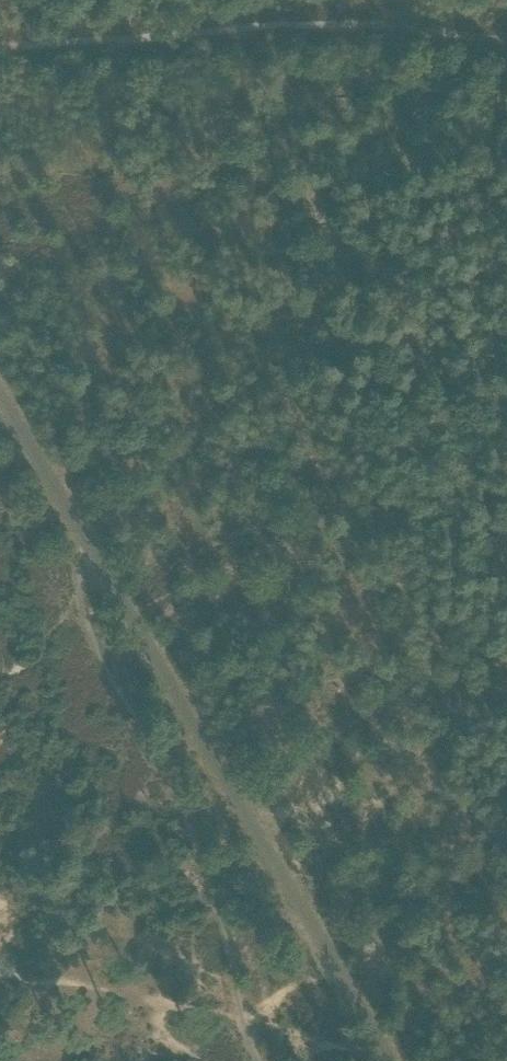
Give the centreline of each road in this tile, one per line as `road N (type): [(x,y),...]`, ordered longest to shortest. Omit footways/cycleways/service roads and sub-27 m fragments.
road 1 (track): [(406,1060),(363,966),(157,656),(0,391)]

